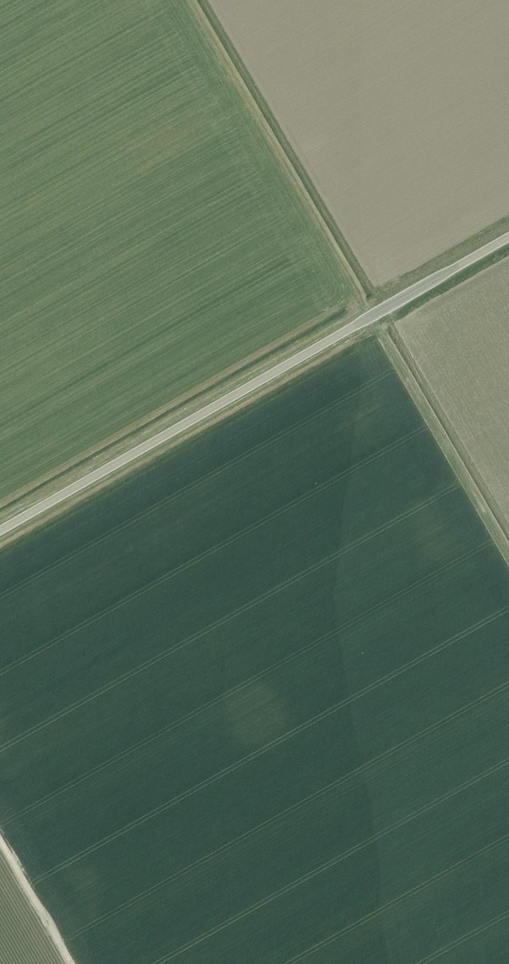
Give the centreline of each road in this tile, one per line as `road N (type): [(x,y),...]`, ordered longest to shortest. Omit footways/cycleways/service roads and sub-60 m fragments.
road 1 (unclassified): [(0,533),(508,239)]
road 2 (track): [(64,963),(0,853)]

